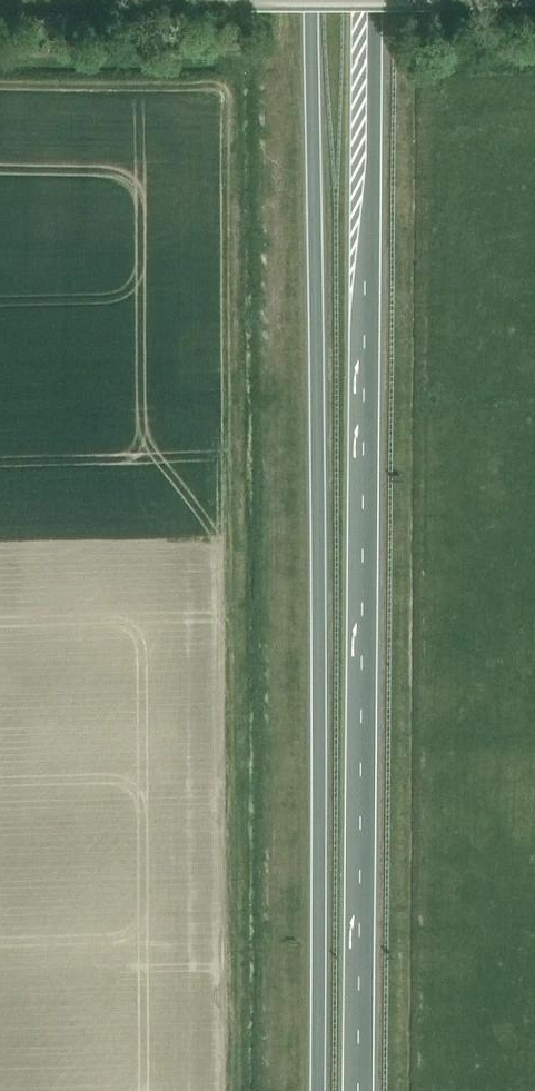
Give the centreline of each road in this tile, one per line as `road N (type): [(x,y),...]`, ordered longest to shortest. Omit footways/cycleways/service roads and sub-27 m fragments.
road 1 (trunk): [(359,1090),(374,0)]
road 2 (trunk): [(315,0),(318,1090)]

